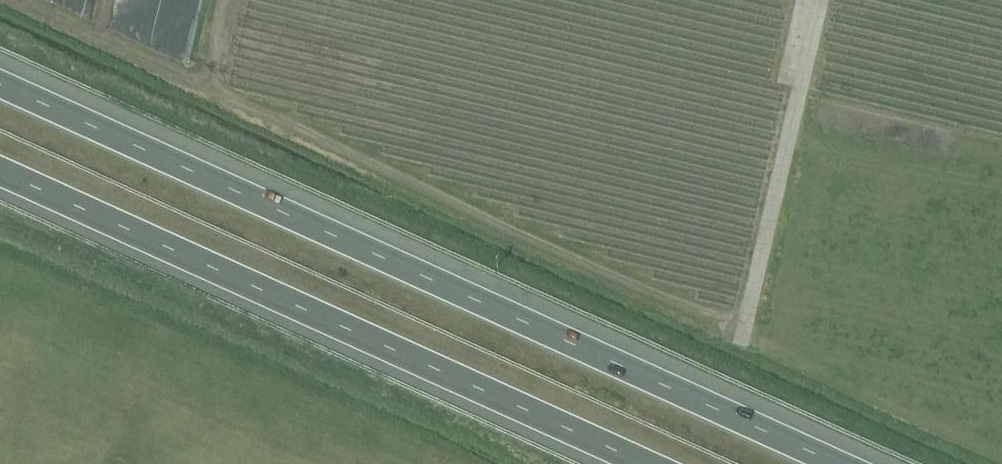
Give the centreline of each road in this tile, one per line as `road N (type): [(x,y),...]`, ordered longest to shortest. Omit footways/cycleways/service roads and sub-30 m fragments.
road 1 (motorway): [(859,463),(0,75)]
road 2 (motorway): [(0,158),(668,463)]
road 3 (track): [(823,0),(747,330)]

